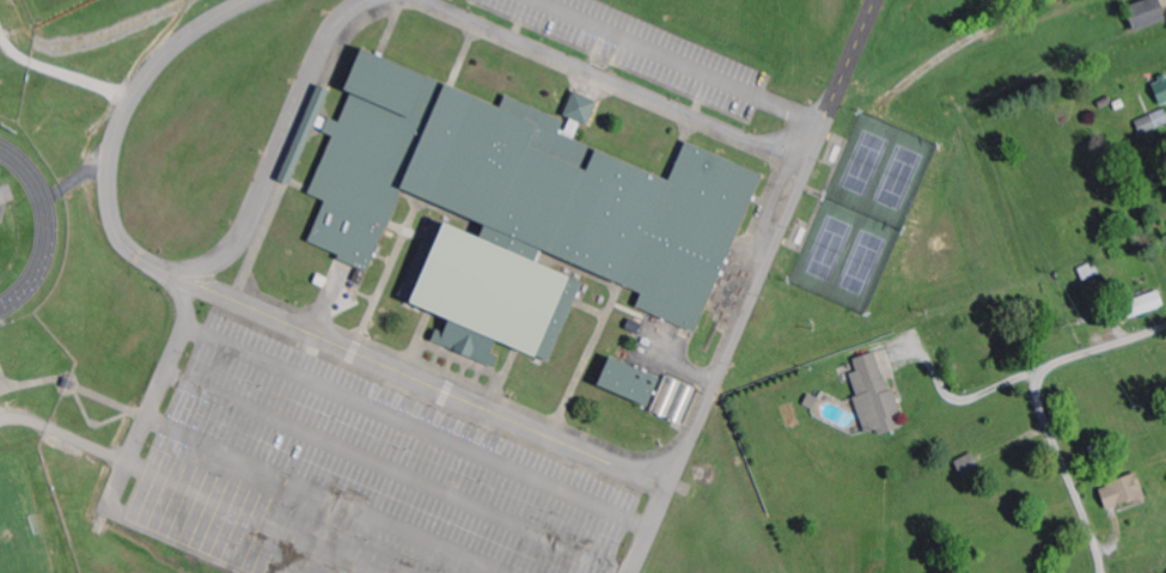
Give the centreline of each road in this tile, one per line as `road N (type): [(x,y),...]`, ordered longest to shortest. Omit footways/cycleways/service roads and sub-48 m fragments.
road 1 (residential): [(175,280),(671,494),(879,0)]
road 2 (residential): [(422,0),(811,163)]
road 3 (residential): [(249,0),(188,35),(152,67),(116,123),(106,165),(110,224),(127,252),(175,280)]
road 4 (residential): [(175,280),(200,279),(238,249),(324,51),(354,13),(381,0)]
road 5 (residential): [(1101,572),(1037,386),(1058,362),(1165,327)]
road 6 (residential): [(527,0),(825,127)]

